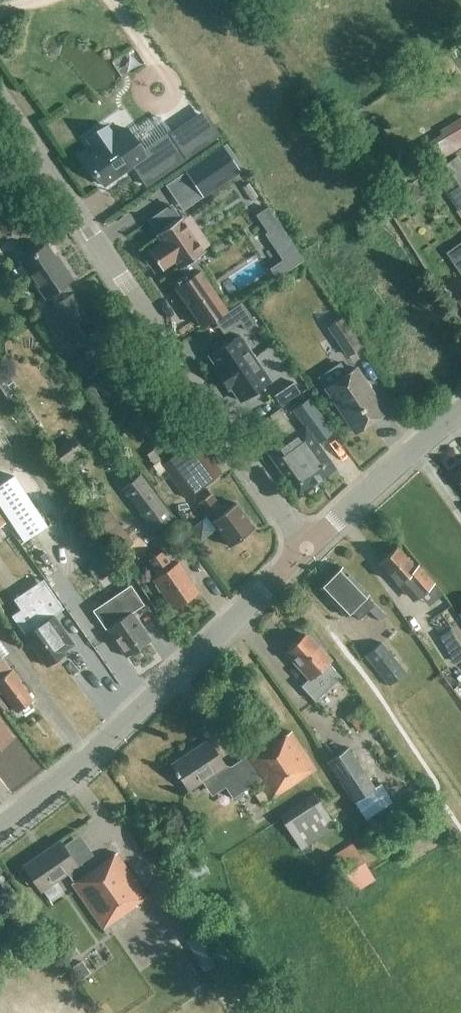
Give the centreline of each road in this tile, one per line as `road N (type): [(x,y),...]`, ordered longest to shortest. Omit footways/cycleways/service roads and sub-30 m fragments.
road 1 (tertiary): [(302,546),(0,102)]
road 2 (tertiary): [(0,824),(87,758),(302,546)]
road 3 (tertiary): [(302,546),(460,410)]

